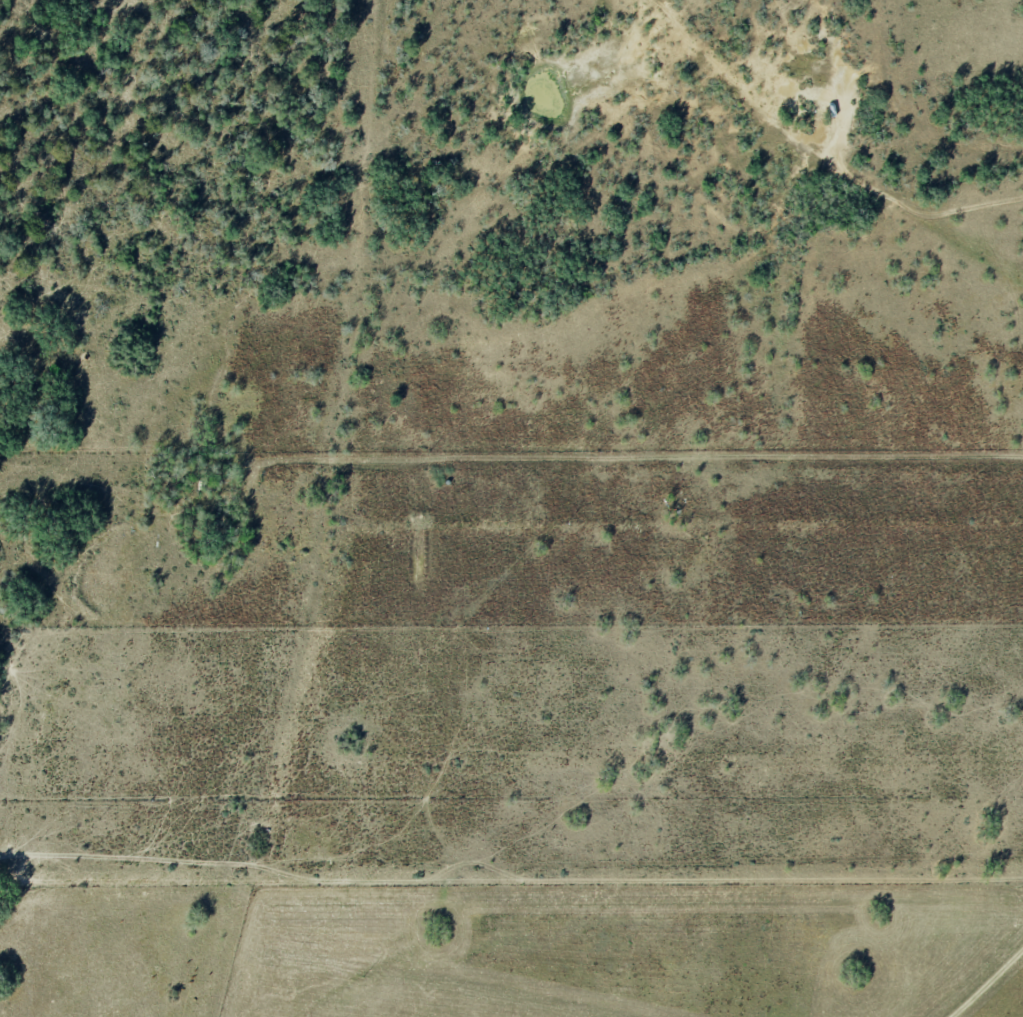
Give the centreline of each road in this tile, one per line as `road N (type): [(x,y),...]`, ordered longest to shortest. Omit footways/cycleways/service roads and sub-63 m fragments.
road 1 (residential): [(1022,148),(949,142),(905,120),(879,0)]

